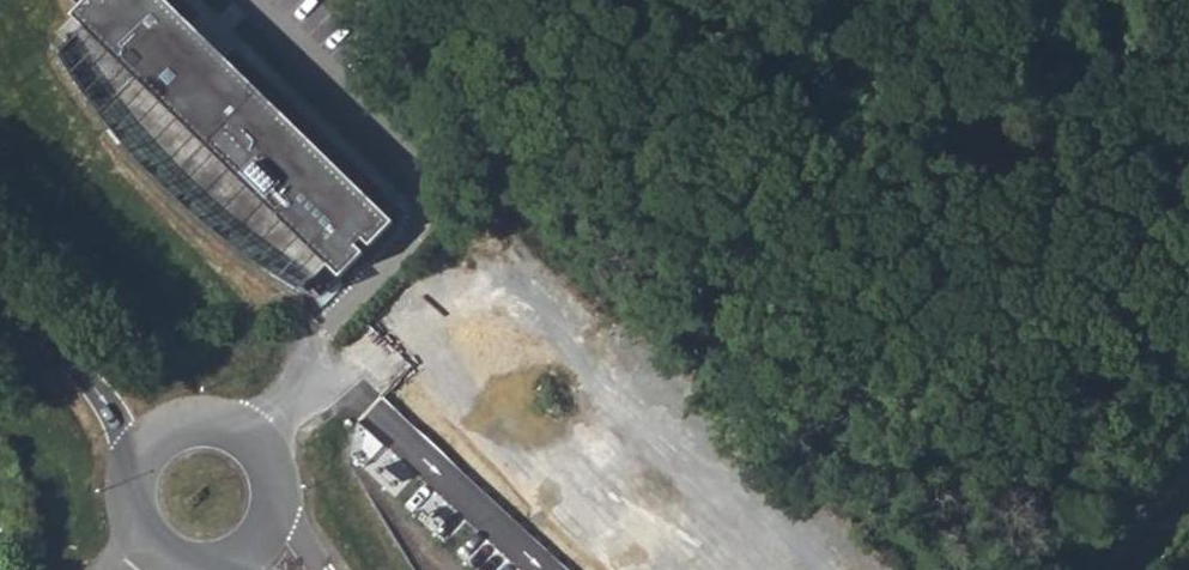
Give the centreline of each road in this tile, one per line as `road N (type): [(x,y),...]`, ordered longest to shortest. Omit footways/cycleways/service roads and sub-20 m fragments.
road 1 (trunk): [(0,306),(149,453)]
road 2 (residential): [(1094,569),(1188,451)]
road 3 (unclassified): [(247,443),(334,352)]

